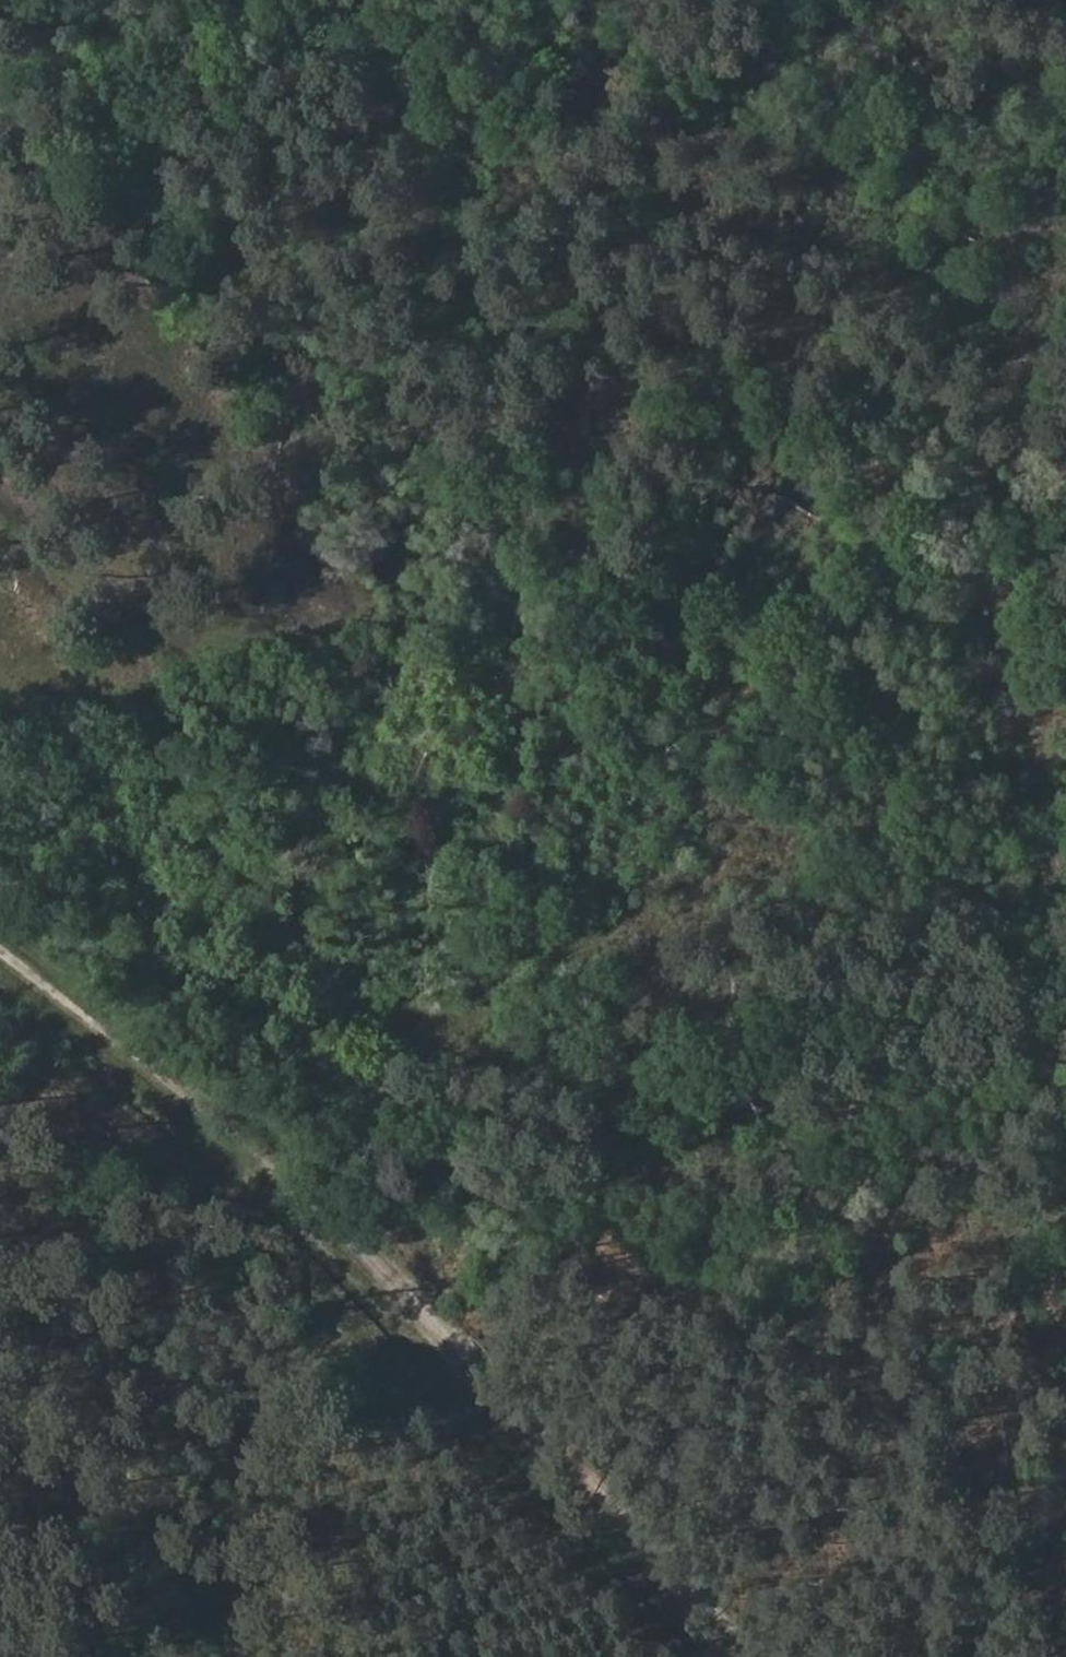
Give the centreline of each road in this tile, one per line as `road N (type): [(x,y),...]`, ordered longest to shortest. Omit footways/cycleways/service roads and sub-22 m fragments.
road 1 (track): [(768,1656),(395,1276),(178,1089),(0,956)]

